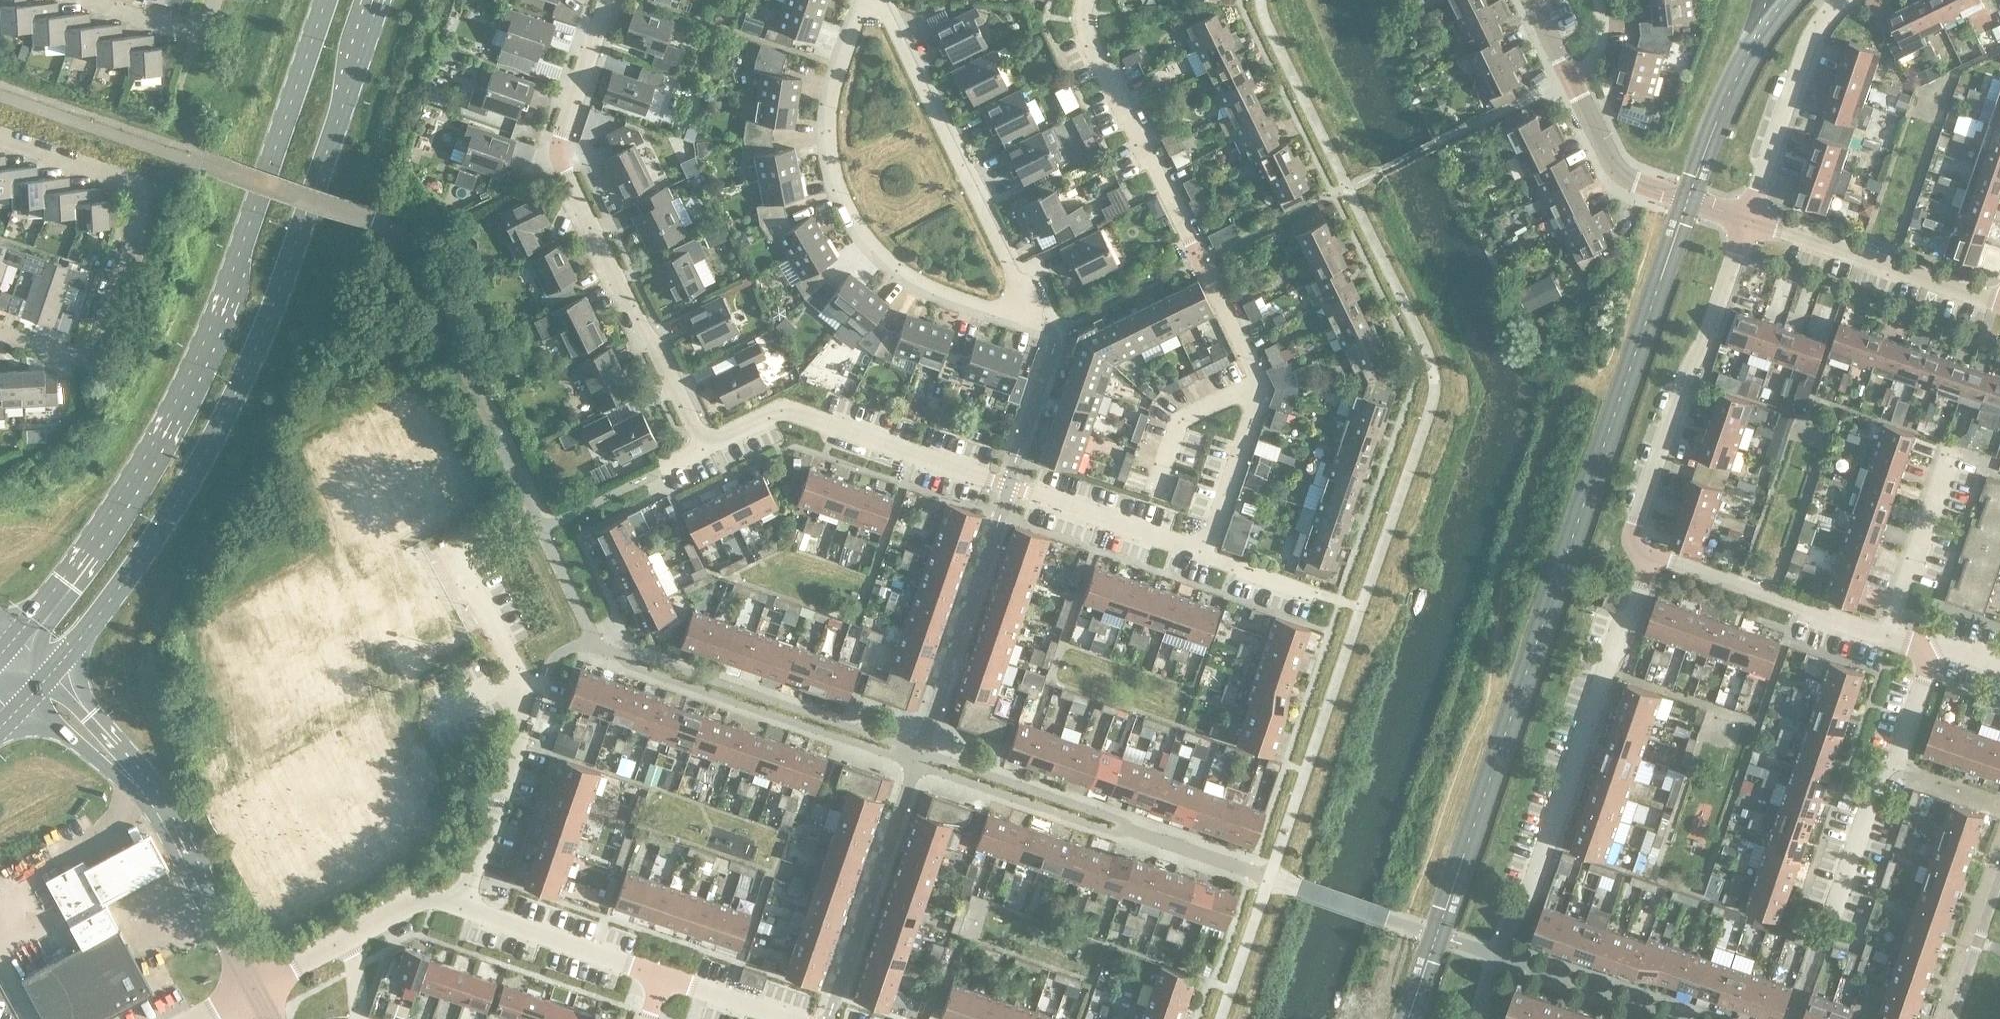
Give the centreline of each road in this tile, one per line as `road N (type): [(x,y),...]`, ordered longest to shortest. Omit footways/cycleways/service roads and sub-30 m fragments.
road 1 (residential): [(1211,552),(778,407),(707,440),(555,139),(602,0)]
road 2 (residential): [(883,0),(1050,334),(979,312),(894,269),(860,235),(827,175),(832,64)]
road 3 (secondary): [(47,680),(149,553),(213,444),(270,318),(378,0)]
road 4 (secondary): [(322,0),(215,306),(147,458),(59,588),(7,645)]
road 5 (residential): [(1211,552),(1266,389),(1081,16),(1088,0)]
road 6 (residential): [(1531,904),(1648,559)]
road 7 (residential): [(1648,559),(1634,541),(1678,396),(1749,222)]
road 8 (residential): [(1822,930),(1875,787),(1896,771),(1928,674),(1914,647),(1890,637)]
road 9 (residential): [(1999,303),(1749,222)]
road 10 (residential): [(1890,637),(1648,559)]
road 11 (residential): [(1749,222),(1813,49),(1855,0)]
road 12 (residential): [(136,200),(87,346),(59,351),(0,330)]
road 13 (residential): [(1749,222),(1614,171),(1572,80)]
road 14 (residential): [(538,697),(462,908)]
road 15 (unclassified): [(253,992),(146,795)]
road 16 (residential): [(659,977),(462,908)]
road 17 (residential): [(1954,444),(1890,637)]
road 18 (residential): [(136,200),(124,178),(0,136)]
road 19 (residential): [(1357,601),(1211,552)]
road 20 (unclassified): [(20,708),(101,756),(146,795)]
road 21 (unclassified): [(146,795),(47,680)]
road 22 (residential): [(85,0),(181,34),(201,22),(209,0)]
road 23 (residential): [(781,1018),(659,977)]
road 24 (residential): [(462,908),(425,898),(350,937)]

